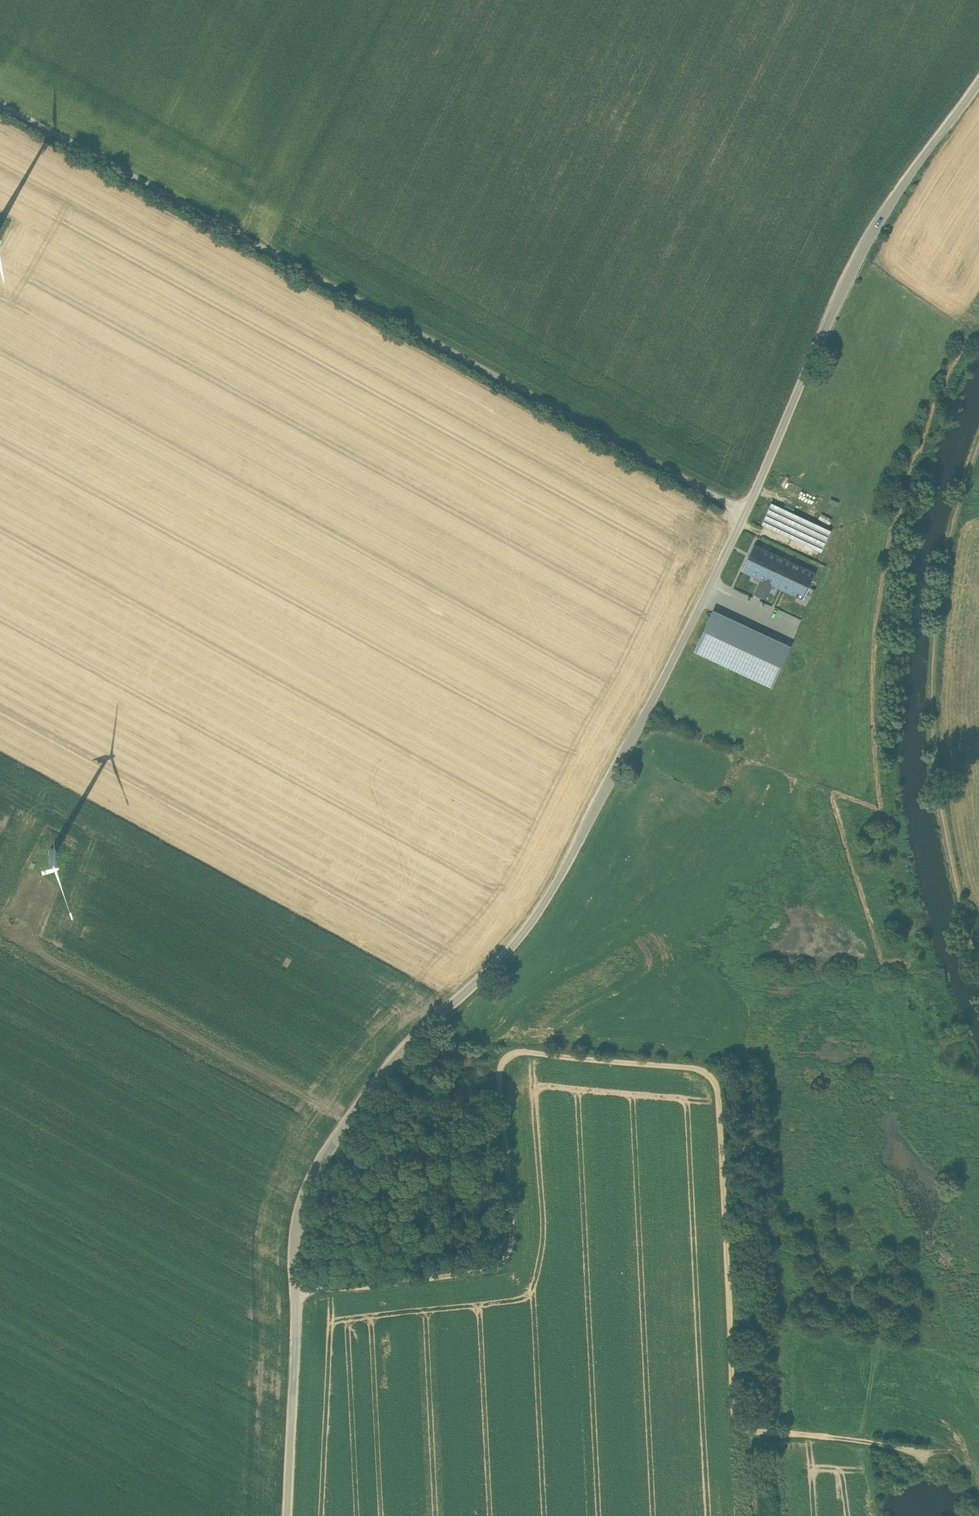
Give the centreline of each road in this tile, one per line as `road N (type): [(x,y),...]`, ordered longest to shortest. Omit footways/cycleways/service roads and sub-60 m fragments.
road 1 (unclassified): [(287,1515),(297,1225),(313,1169),(371,1086),(499,960),(562,874),(688,629),(856,264),(978,79)]
road 2 (track): [(298,1292),(510,1264),(504,1055),(700,1070),(714,1076),(721,1093),(738,1427),(962,1448)]
road 3 (track): [(0,104),(745,509)]
road 4 (track): [(346,1122),(29,939),(45,871)]

